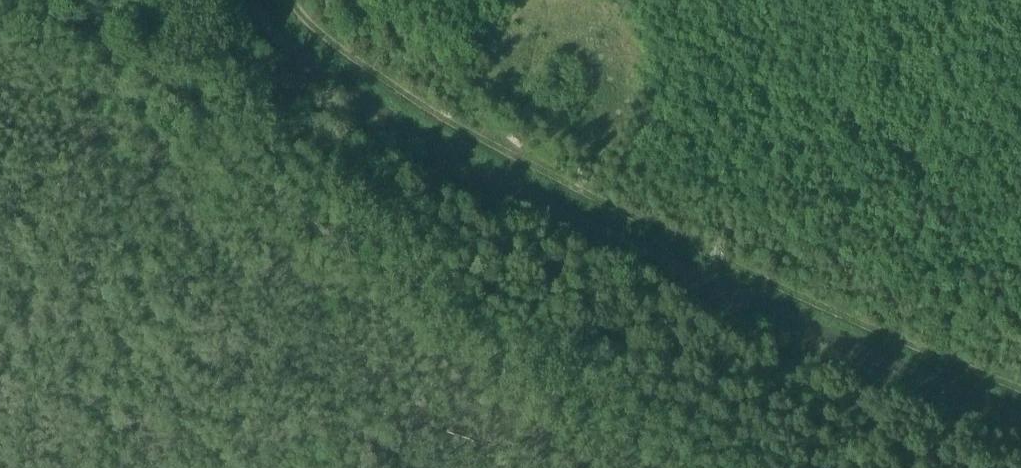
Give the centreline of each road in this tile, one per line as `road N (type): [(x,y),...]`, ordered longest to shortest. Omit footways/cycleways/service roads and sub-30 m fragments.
road 1 (track): [(288,0),(315,37),(466,139),(1020,395)]

